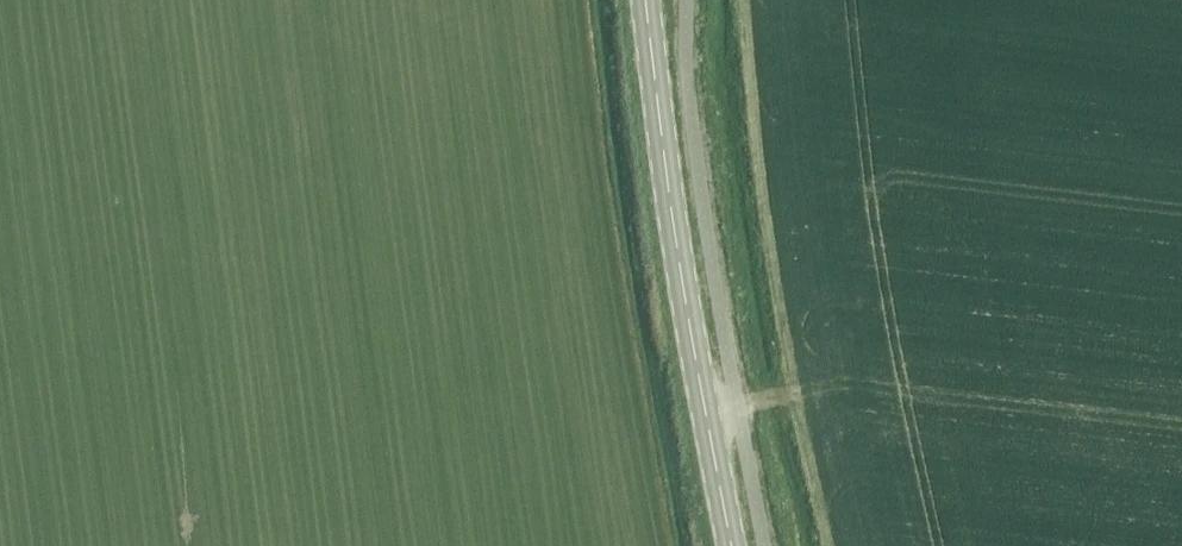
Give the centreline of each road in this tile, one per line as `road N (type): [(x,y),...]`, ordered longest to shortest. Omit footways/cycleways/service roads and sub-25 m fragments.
road 1 (tertiary): [(733,545),(648,0)]

